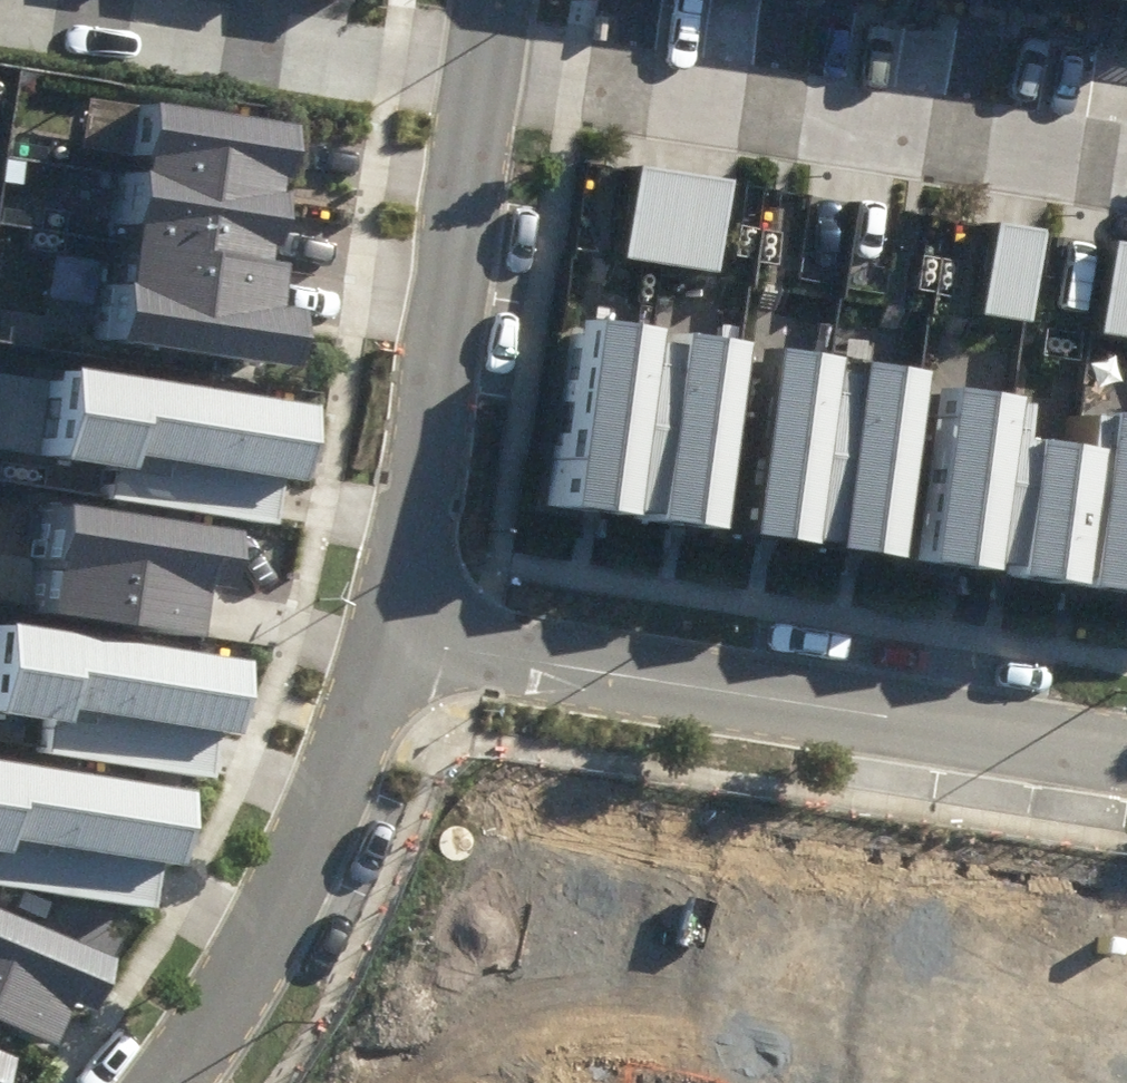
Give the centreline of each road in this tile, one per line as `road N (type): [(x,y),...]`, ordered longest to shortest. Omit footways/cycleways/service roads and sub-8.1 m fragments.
road 1 (residential): [(1126,751),(383,641)]
road 2 (residential): [(488,67),(1126,165)]
road 3 (residential): [(488,67),(383,641)]
road 4 (residential): [(383,641),(283,864),(154,1082)]
road 5 (residential): [(53,0),(488,67)]

